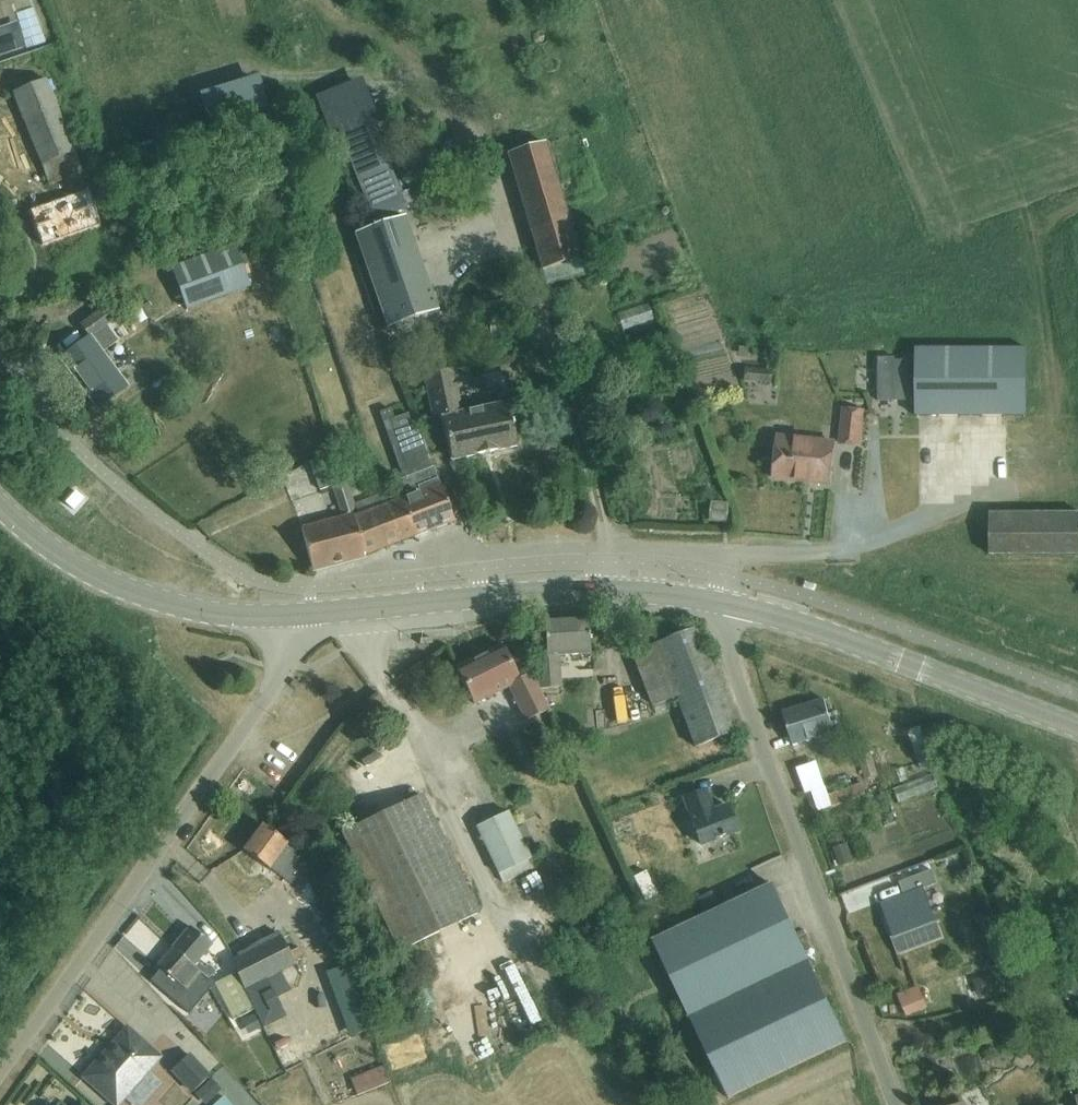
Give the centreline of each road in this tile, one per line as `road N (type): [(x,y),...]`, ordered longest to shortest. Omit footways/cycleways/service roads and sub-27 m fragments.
road 1 (unclassified): [(0,1074),(261,704),(304,614)]
road 2 (unclassified): [(902,1104),(729,648),(720,605)]
road 3 (tertiary): [(304,614),(593,590),(720,605)]
road 4 (tertiary): [(720,605),(805,625),(1077,728)]
road 5 (tertiary): [(0,505),(69,562),(134,592),(233,615),(304,614)]

